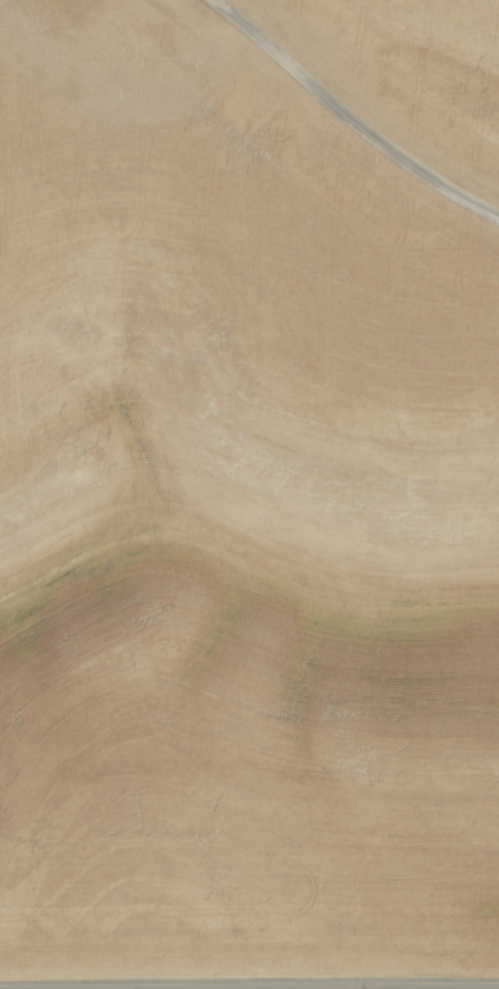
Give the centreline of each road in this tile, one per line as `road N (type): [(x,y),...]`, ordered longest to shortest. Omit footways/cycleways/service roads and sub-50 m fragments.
road 1 (residential): [(498,974),(0,975)]

